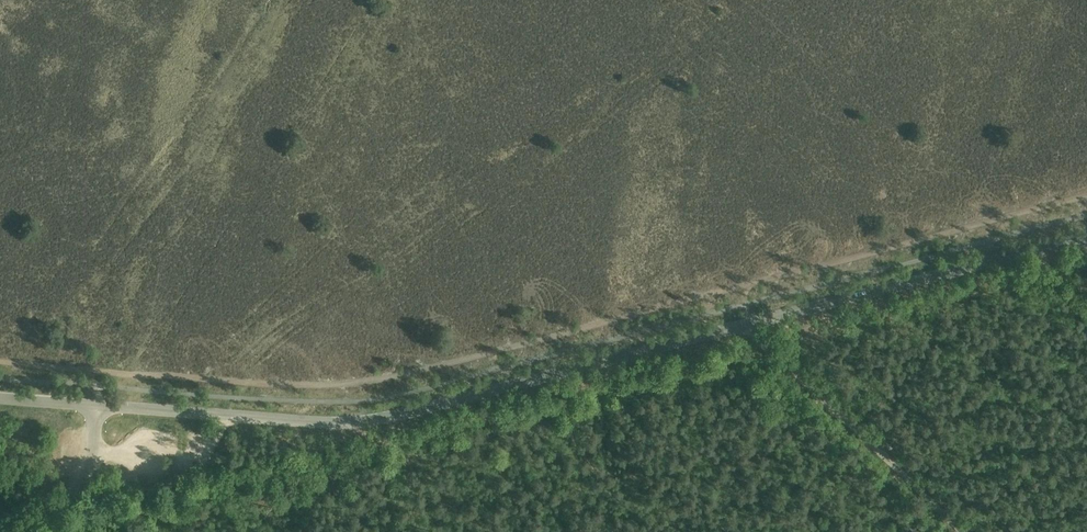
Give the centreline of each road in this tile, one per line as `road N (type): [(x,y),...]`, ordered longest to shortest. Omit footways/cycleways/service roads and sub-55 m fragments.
road 1 (tertiary): [(97,406),(366,422),(1086,237)]
road 2 (track): [(968,531),(764,347),(741,305),(747,285)]
road 3 (tertiary): [(18,531),(82,486),(97,406)]

